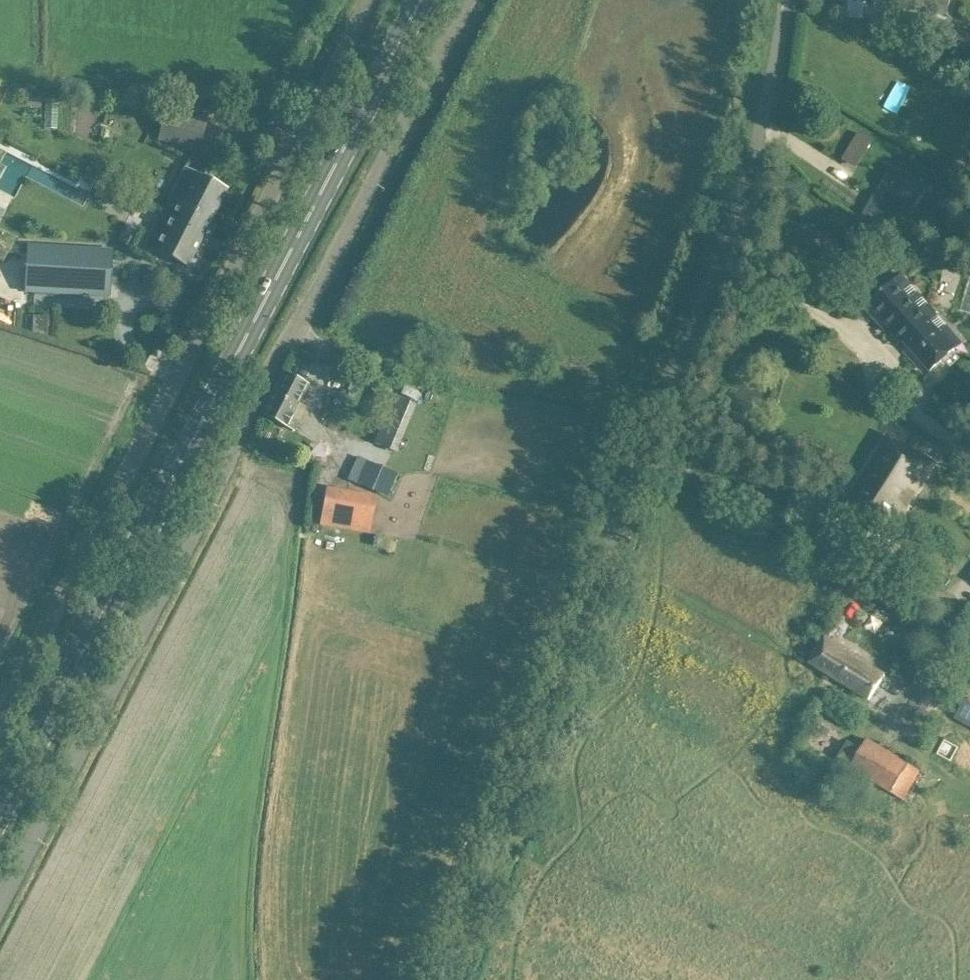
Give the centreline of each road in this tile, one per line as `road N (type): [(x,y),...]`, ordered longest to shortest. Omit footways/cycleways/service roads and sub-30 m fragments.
road 1 (unclassified): [(447,979),(648,408),(743,193),(786,0)]
road 2 (unclassified): [(0,902),(467,0)]
road 3 (primary): [(0,817),(424,0)]
road 4 (unclassified): [(0,716),(369,0)]
road 5 (track): [(648,408),(294,335)]
road 6 (track): [(595,575),(876,730)]

